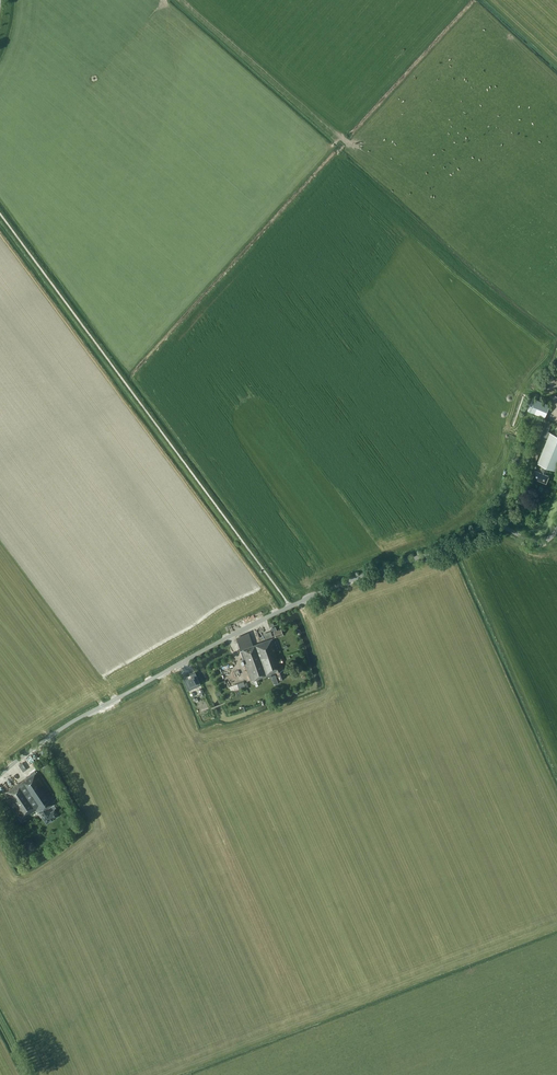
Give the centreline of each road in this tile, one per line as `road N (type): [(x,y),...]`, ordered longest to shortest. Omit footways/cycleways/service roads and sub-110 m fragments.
road 1 (unclassified): [(0,777),(93,711),(290,606),(483,528),(535,542),(556,527)]

